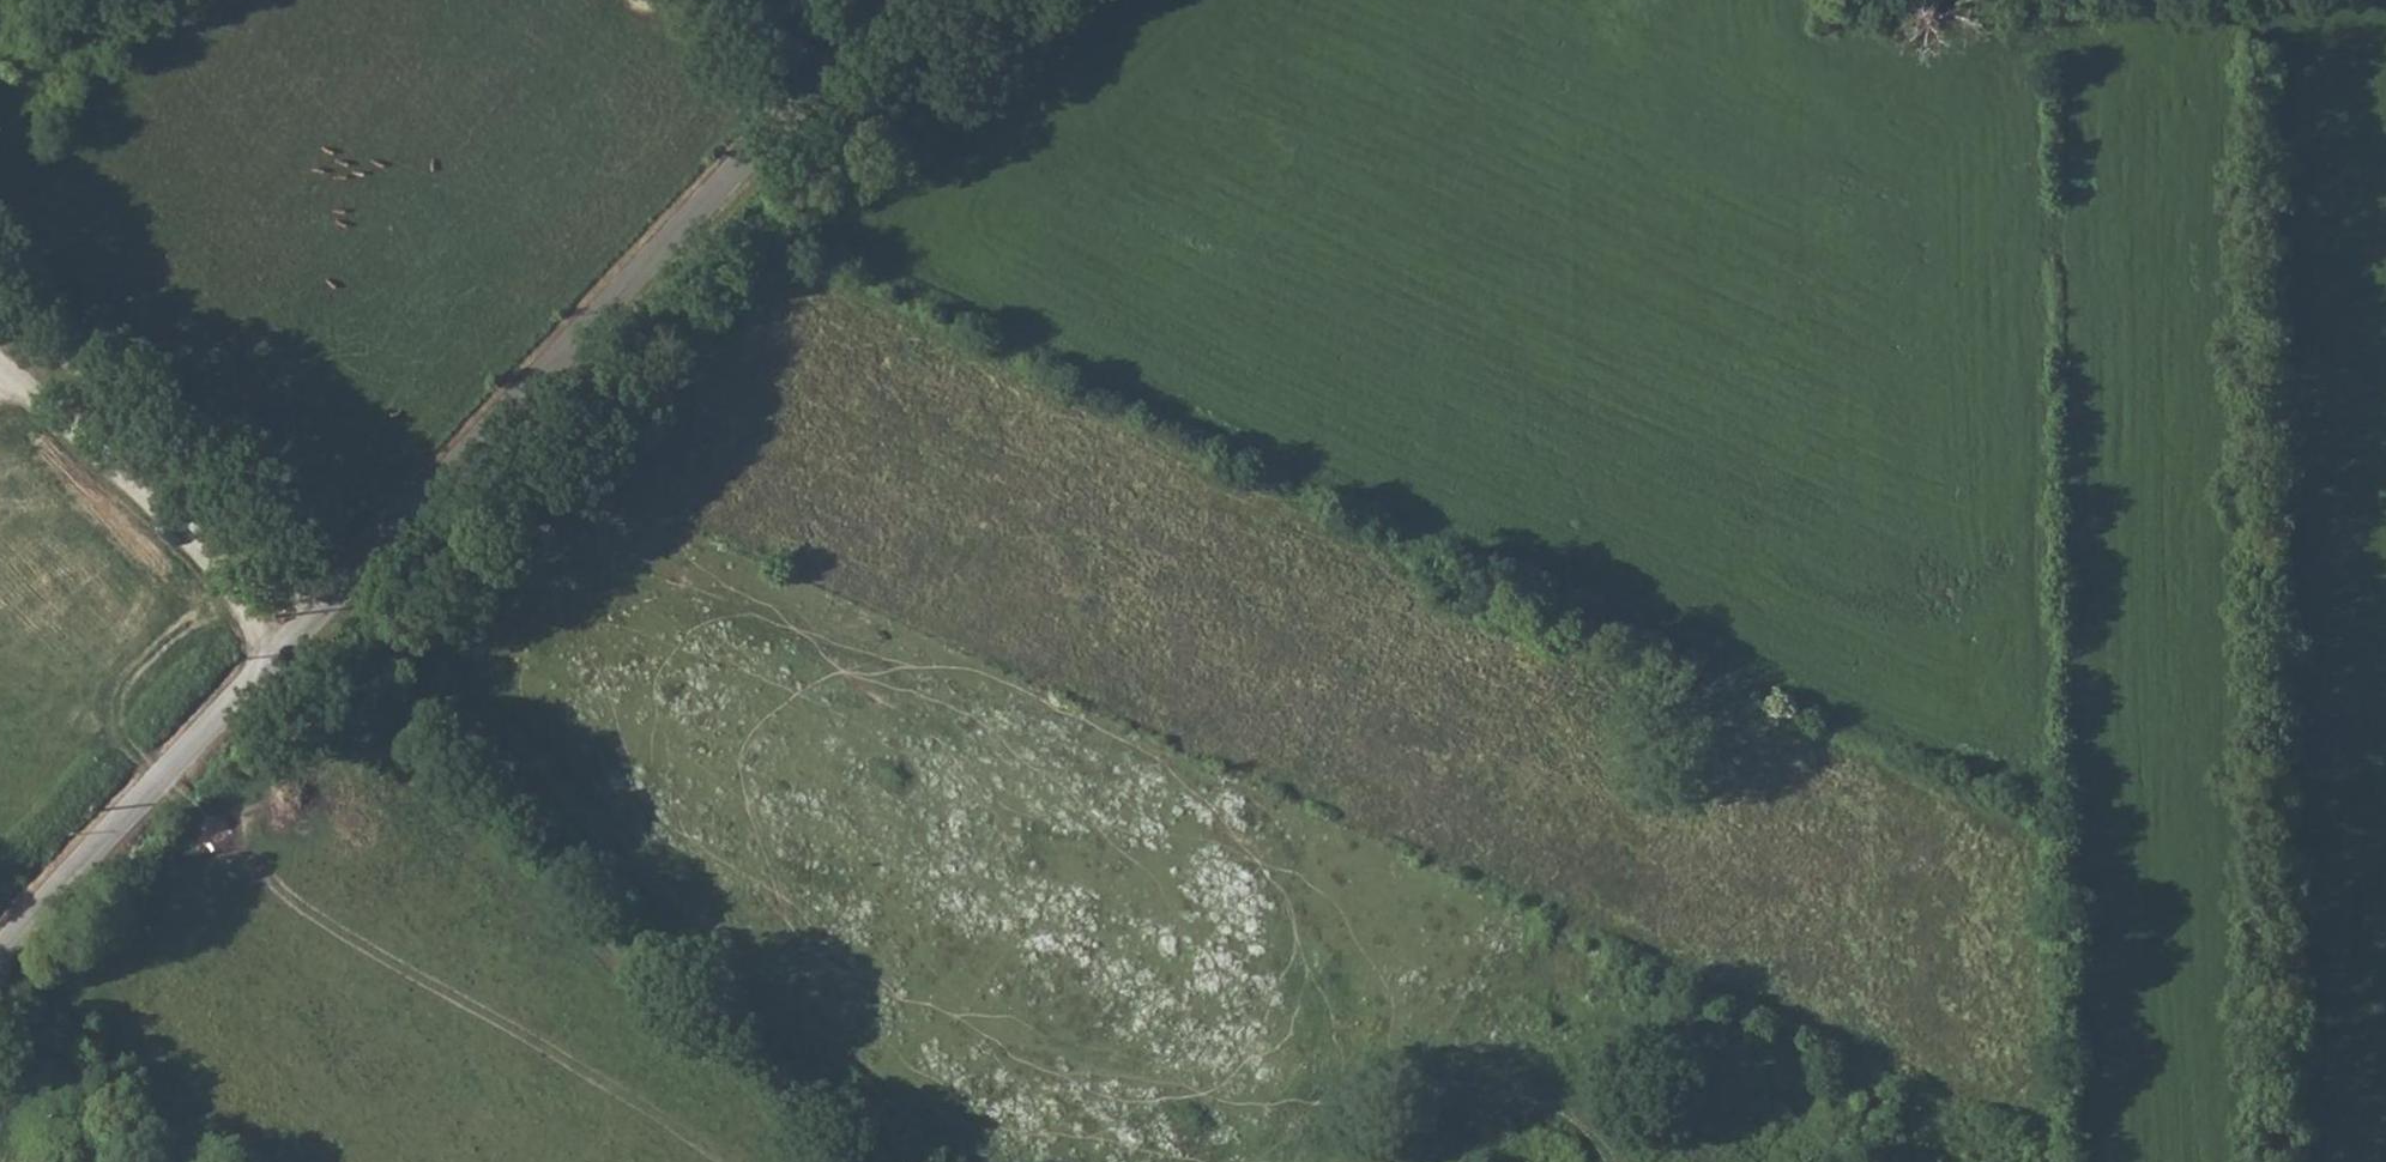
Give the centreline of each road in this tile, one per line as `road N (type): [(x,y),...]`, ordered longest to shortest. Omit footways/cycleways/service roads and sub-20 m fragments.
road 1 (unclassified): [(0,955),(902,0)]

